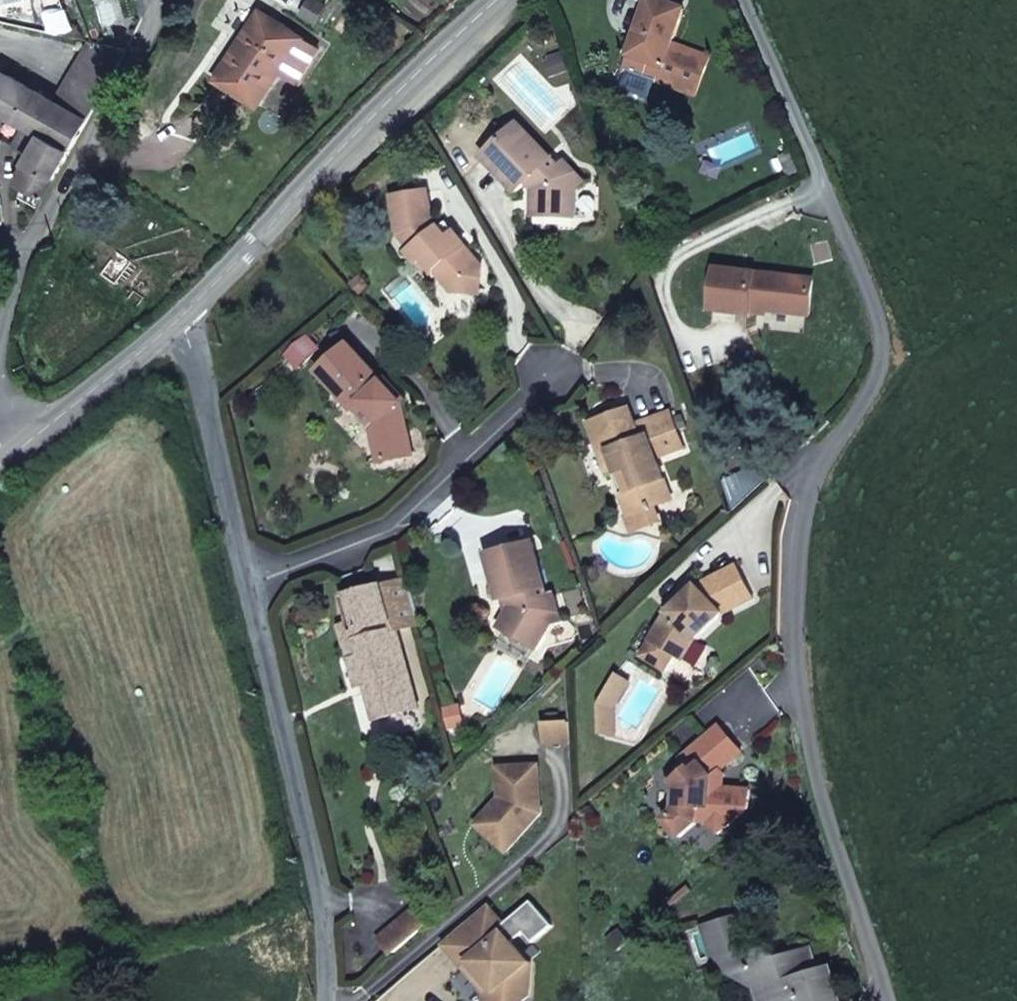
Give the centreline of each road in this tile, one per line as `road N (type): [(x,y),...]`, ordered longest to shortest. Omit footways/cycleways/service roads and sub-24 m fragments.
road 1 (residential): [(746,0),(889,326),(883,377),(819,477),(801,530),(796,588),(813,754),(894,1000)]
road 2 (unclassified): [(186,313),(338,154),(505,0)]
road 3 (unclassified): [(252,586),(323,877),(334,1000)]
road 4 (residential): [(558,378),(393,531),(252,586)]
road 5 (residential): [(561,768),(556,826),(363,1000)]
road 6 (unclassified): [(36,256),(173,0)]
road 7 (unclassified): [(186,313),(252,586)]
road 8 (unclassified): [(41,439),(186,313)]
road 9 (unclassified): [(0,374),(36,256)]

